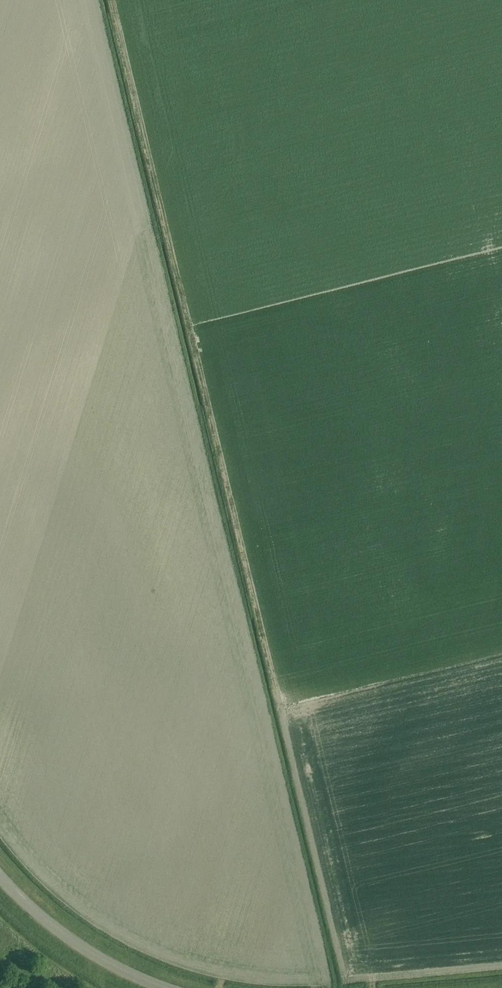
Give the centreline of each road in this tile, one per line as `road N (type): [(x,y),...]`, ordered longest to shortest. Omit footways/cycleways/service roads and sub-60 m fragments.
road 1 (tertiary): [(0,873),(57,931),(130,975),(171,987)]

